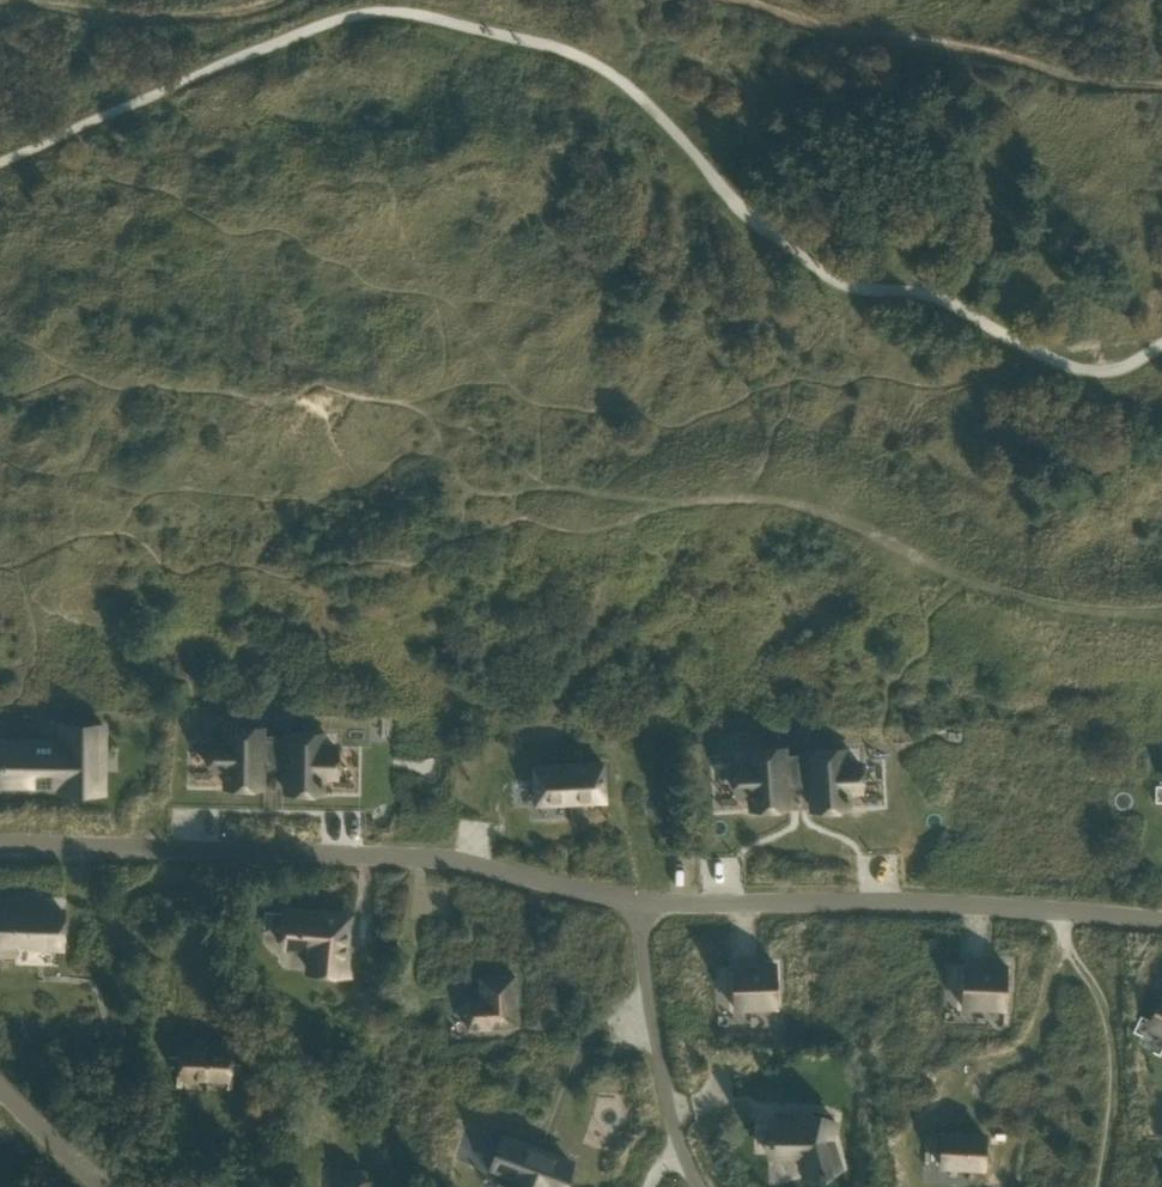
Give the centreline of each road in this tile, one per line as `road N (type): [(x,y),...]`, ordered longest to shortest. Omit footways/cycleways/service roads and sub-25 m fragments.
road 1 (unclassified): [(0,850),(257,846),(418,857),(639,900)]
road 2 (unclassified): [(639,900),(932,895),(1161,913)]
road 3 (unclassified): [(699,1186),(684,1162),(656,1030),(639,900)]
road 4 (unclassified): [(100,1186),(0,1090)]

